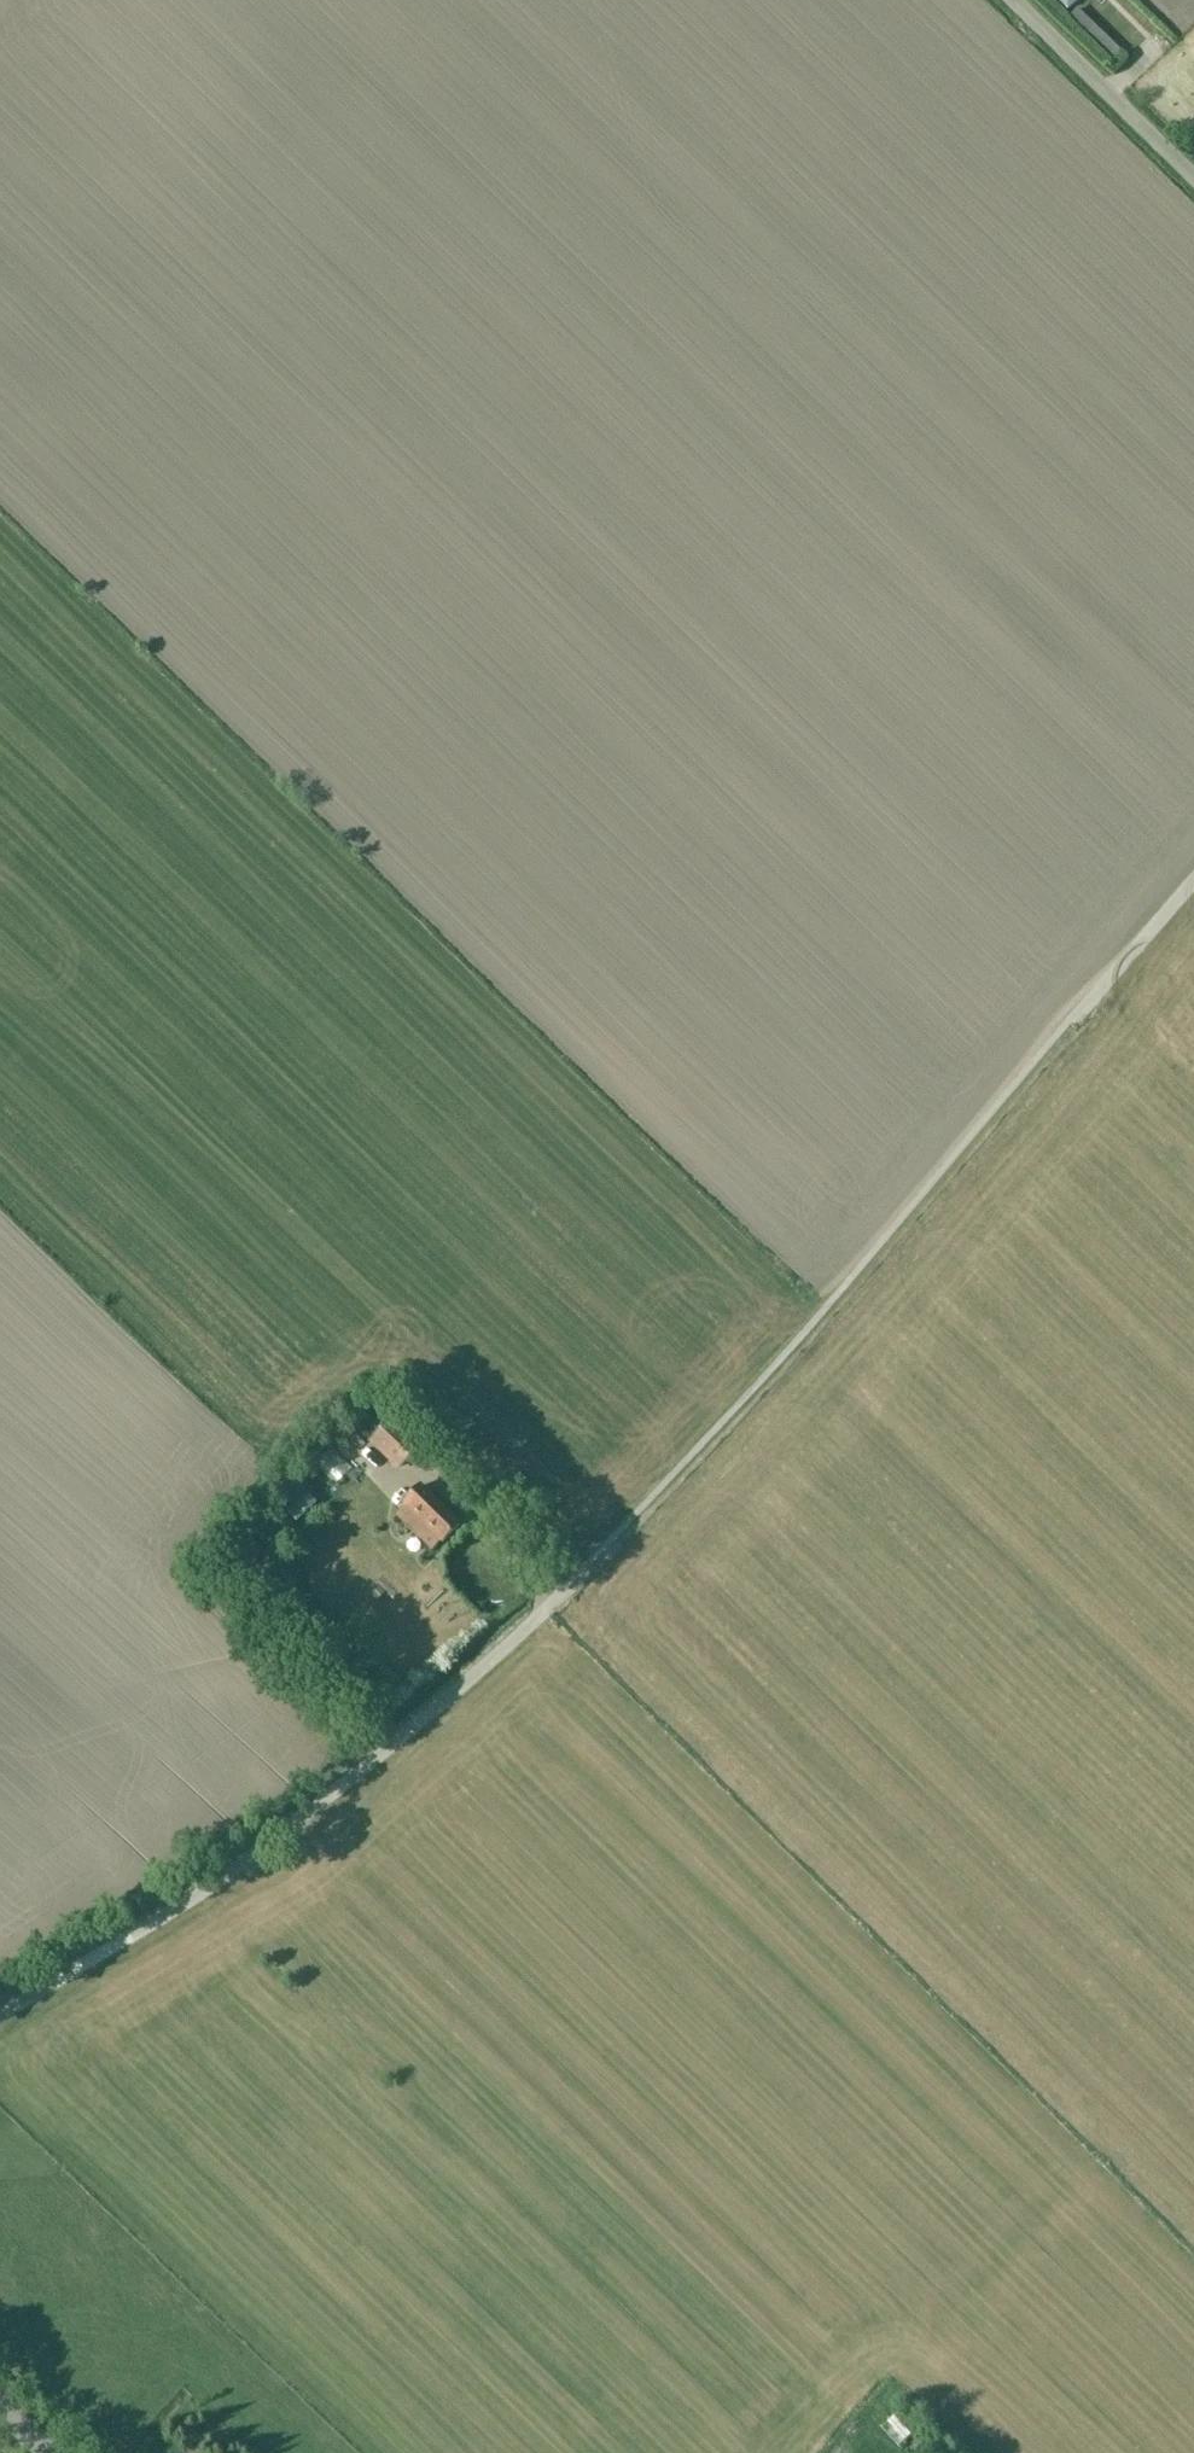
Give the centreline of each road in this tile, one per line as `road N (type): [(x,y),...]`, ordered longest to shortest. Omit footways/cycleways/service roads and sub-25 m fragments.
road 1 (unclassified): [(0,2014),(239,1864),(457,1688),(585,1571)]
road 2 (unclassified): [(1193,179),(1012,0)]
road 3 (unclassified): [(1193,880),(1074,1018)]

